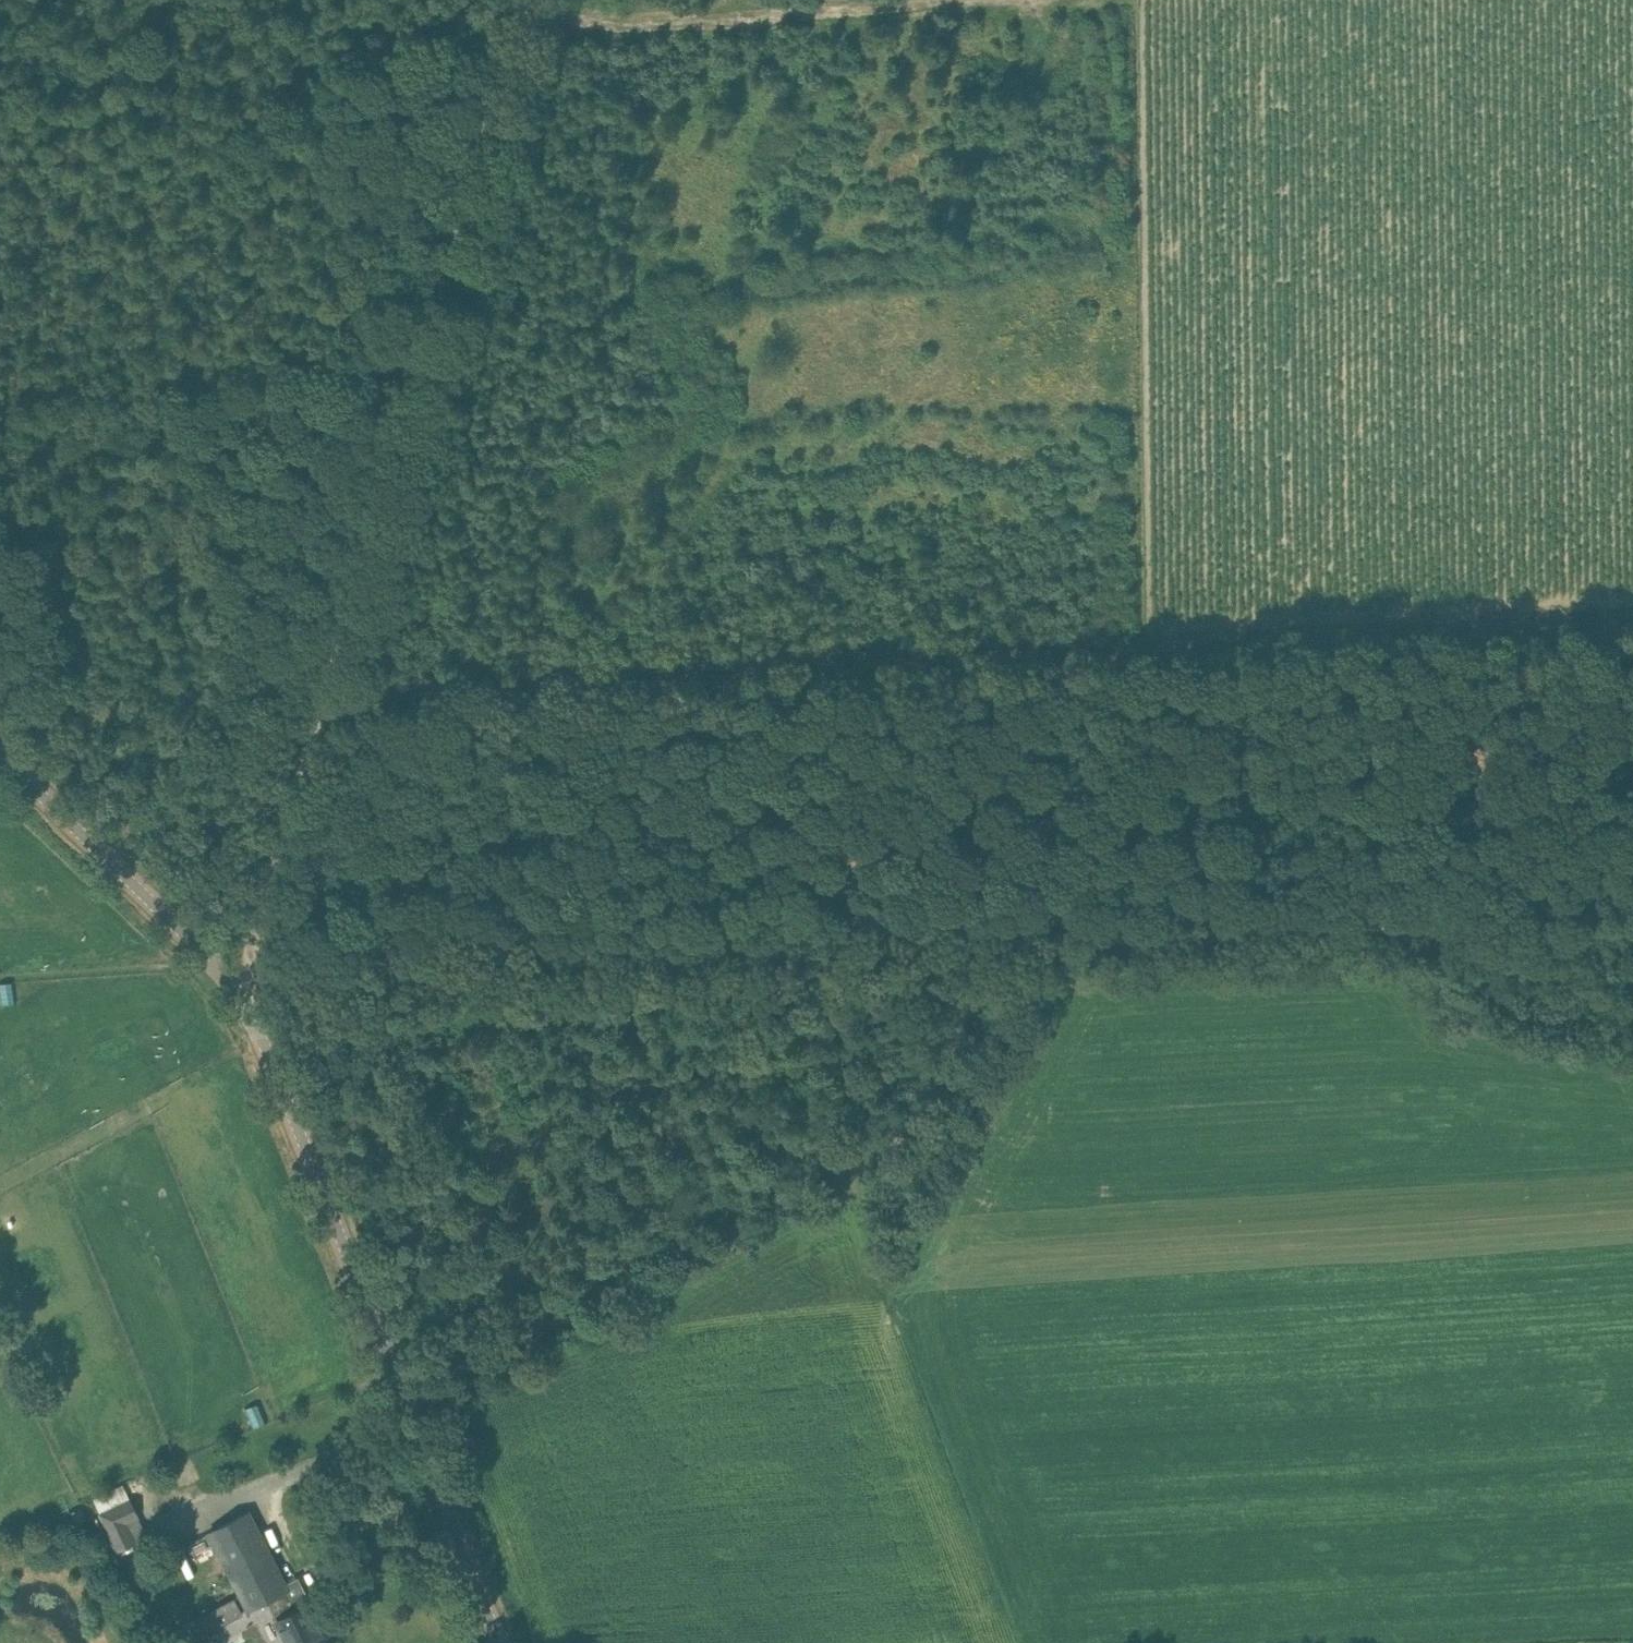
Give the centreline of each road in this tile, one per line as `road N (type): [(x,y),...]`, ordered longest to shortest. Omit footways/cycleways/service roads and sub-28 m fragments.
road 1 (tertiary): [(498,1642),(208,967),(162,901),(0,747)]
road 2 (track): [(232,958),(377,433)]
road 3 (track): [(522,0),(463,201),(377,433)]

